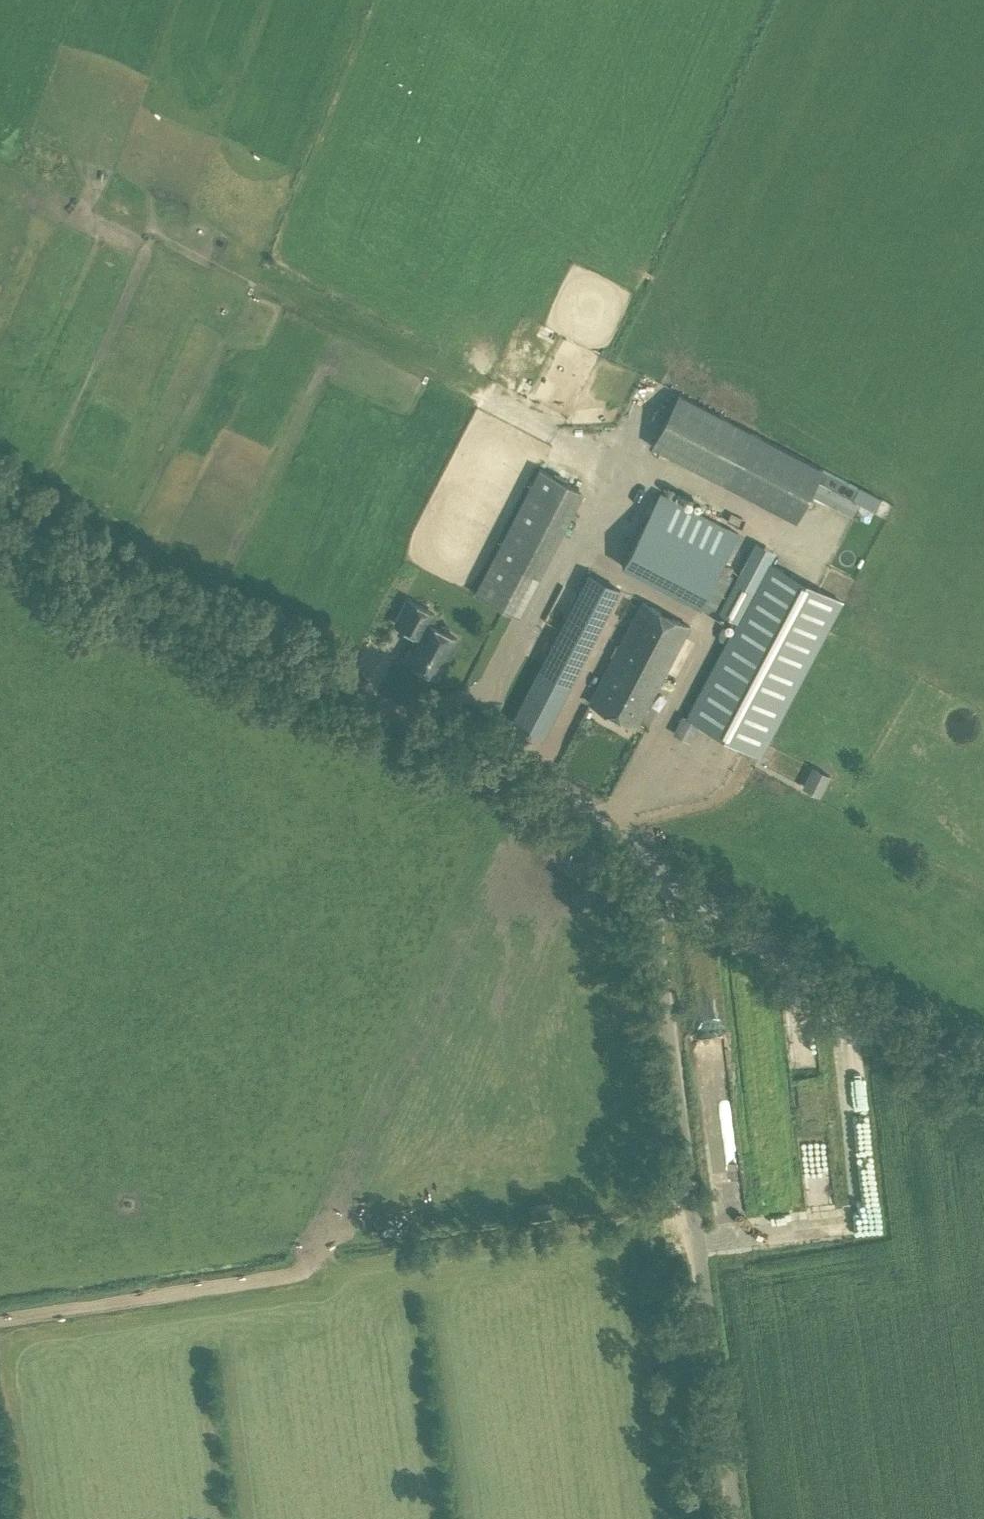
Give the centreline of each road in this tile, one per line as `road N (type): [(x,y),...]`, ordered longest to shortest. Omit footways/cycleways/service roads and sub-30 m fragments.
road 1 (unclassified): [(683,864),(526,780),(340,701),(0,509)]
road 2 (unclassified): [(743,1518),(655,945),(663,896),(683,864)]
road 3 (unclassified): [(983,1079),(683,864)]

